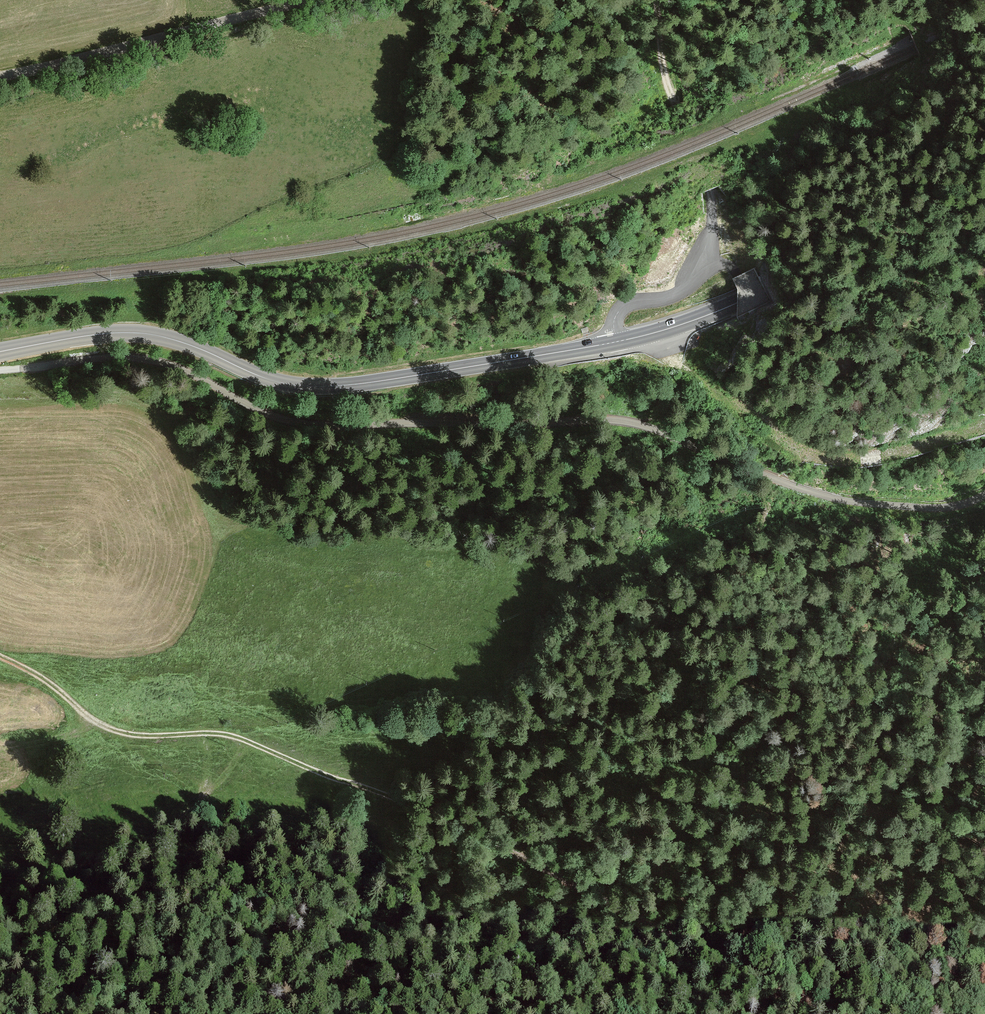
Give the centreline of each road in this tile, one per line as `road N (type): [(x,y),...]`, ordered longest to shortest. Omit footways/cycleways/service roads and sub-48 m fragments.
road 1 (primary): [(765,290),(659,333),(344,384),(280,383),(160,336),(101,335),(0,352)]
road 2 (track): [(984,506),(901,512),(835,498),(620,420),(492,422)]
road 3 (track): [(492,422),(295,423),(142,358),(0,370)]
road 4 (track): [(0,649),(106,727),(236,735),(436,812)]
road 5 (track): [(835,1013),(436,812)]
road 6 (track): [(984,424),(872,458),(815,456),(690,378),(659,333)]
road 7 (track): [(0,973),(99,900),(194,805),(212,781),(224,734)]
road 8 (unclassified): [(0,76),(304,0)]
road 9 (track): [(946,0),(963,35),(960,64),(928,158),(928,189),(938,206),(953,209),(974,205),(984,189)]
road 10 (primary): [(765,290),(984,173)]
road 11 (track): [(654,0),(674,110),(709,192)]
road 12 (track): [(610,343),(522,391),(492,422)]

